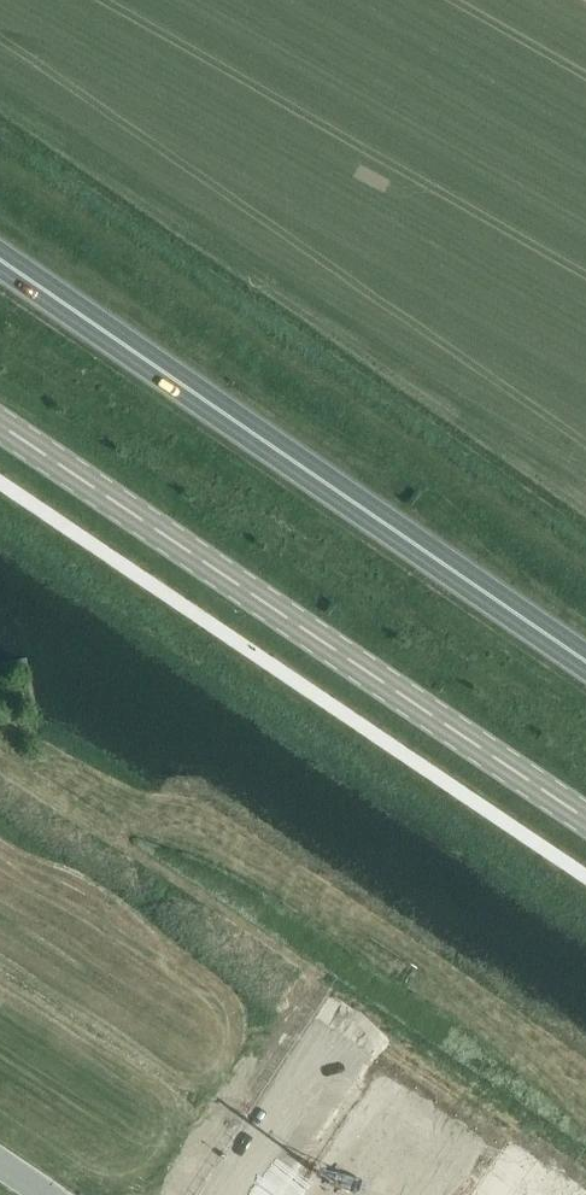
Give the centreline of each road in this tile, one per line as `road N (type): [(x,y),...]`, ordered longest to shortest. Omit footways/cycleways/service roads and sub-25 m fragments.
road 1 (trunk): [(585,662),(0,260)]
road 2 (secondary): [(585,819),(0,424)]

